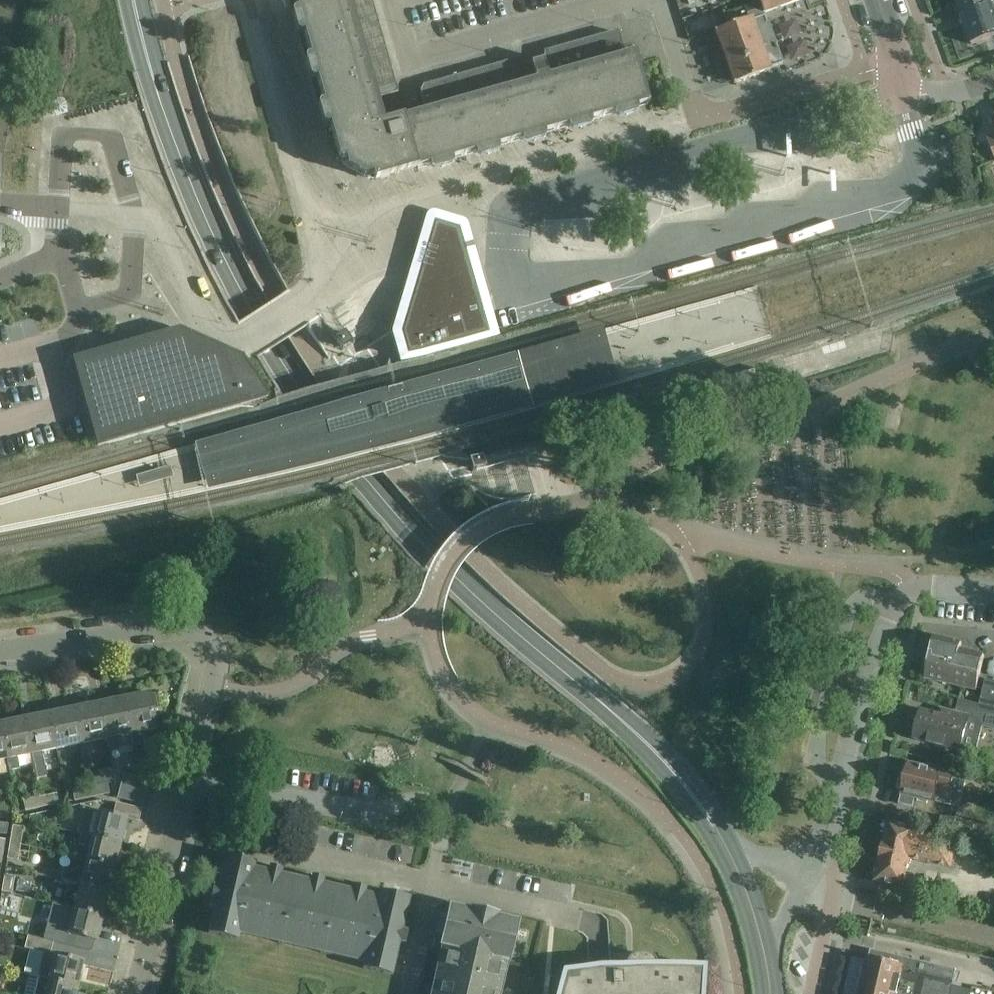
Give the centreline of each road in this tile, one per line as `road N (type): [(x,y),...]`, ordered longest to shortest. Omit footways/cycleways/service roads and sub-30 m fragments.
road 1 (secondary): [(733,857),(694,793),(645,737),(460,580),(366,480),(303,392),(190,179),(135,0)]
road 2 (residential): [(410,993),(445,826),(438,809),(416,804),(369,814),(196,784)]
road 3 (residential): [(813,868),(896,605),(927,584),(993,592)]
road 4 (residential): [(63,257),(80,308),(126,296),(130,212),(108,138),(67,134),(62,207)]
road 5 (residential): [(196,784),(216,665),(203,640),(168,631),(0,654)]
road 6 (unclassified): [(894,64),(700,122),(659,0)]
road 7 (residential): [(138,993),(196,784)]
road 8 (residential): [(810,993),(834,896),(828,876),(813,868)]

